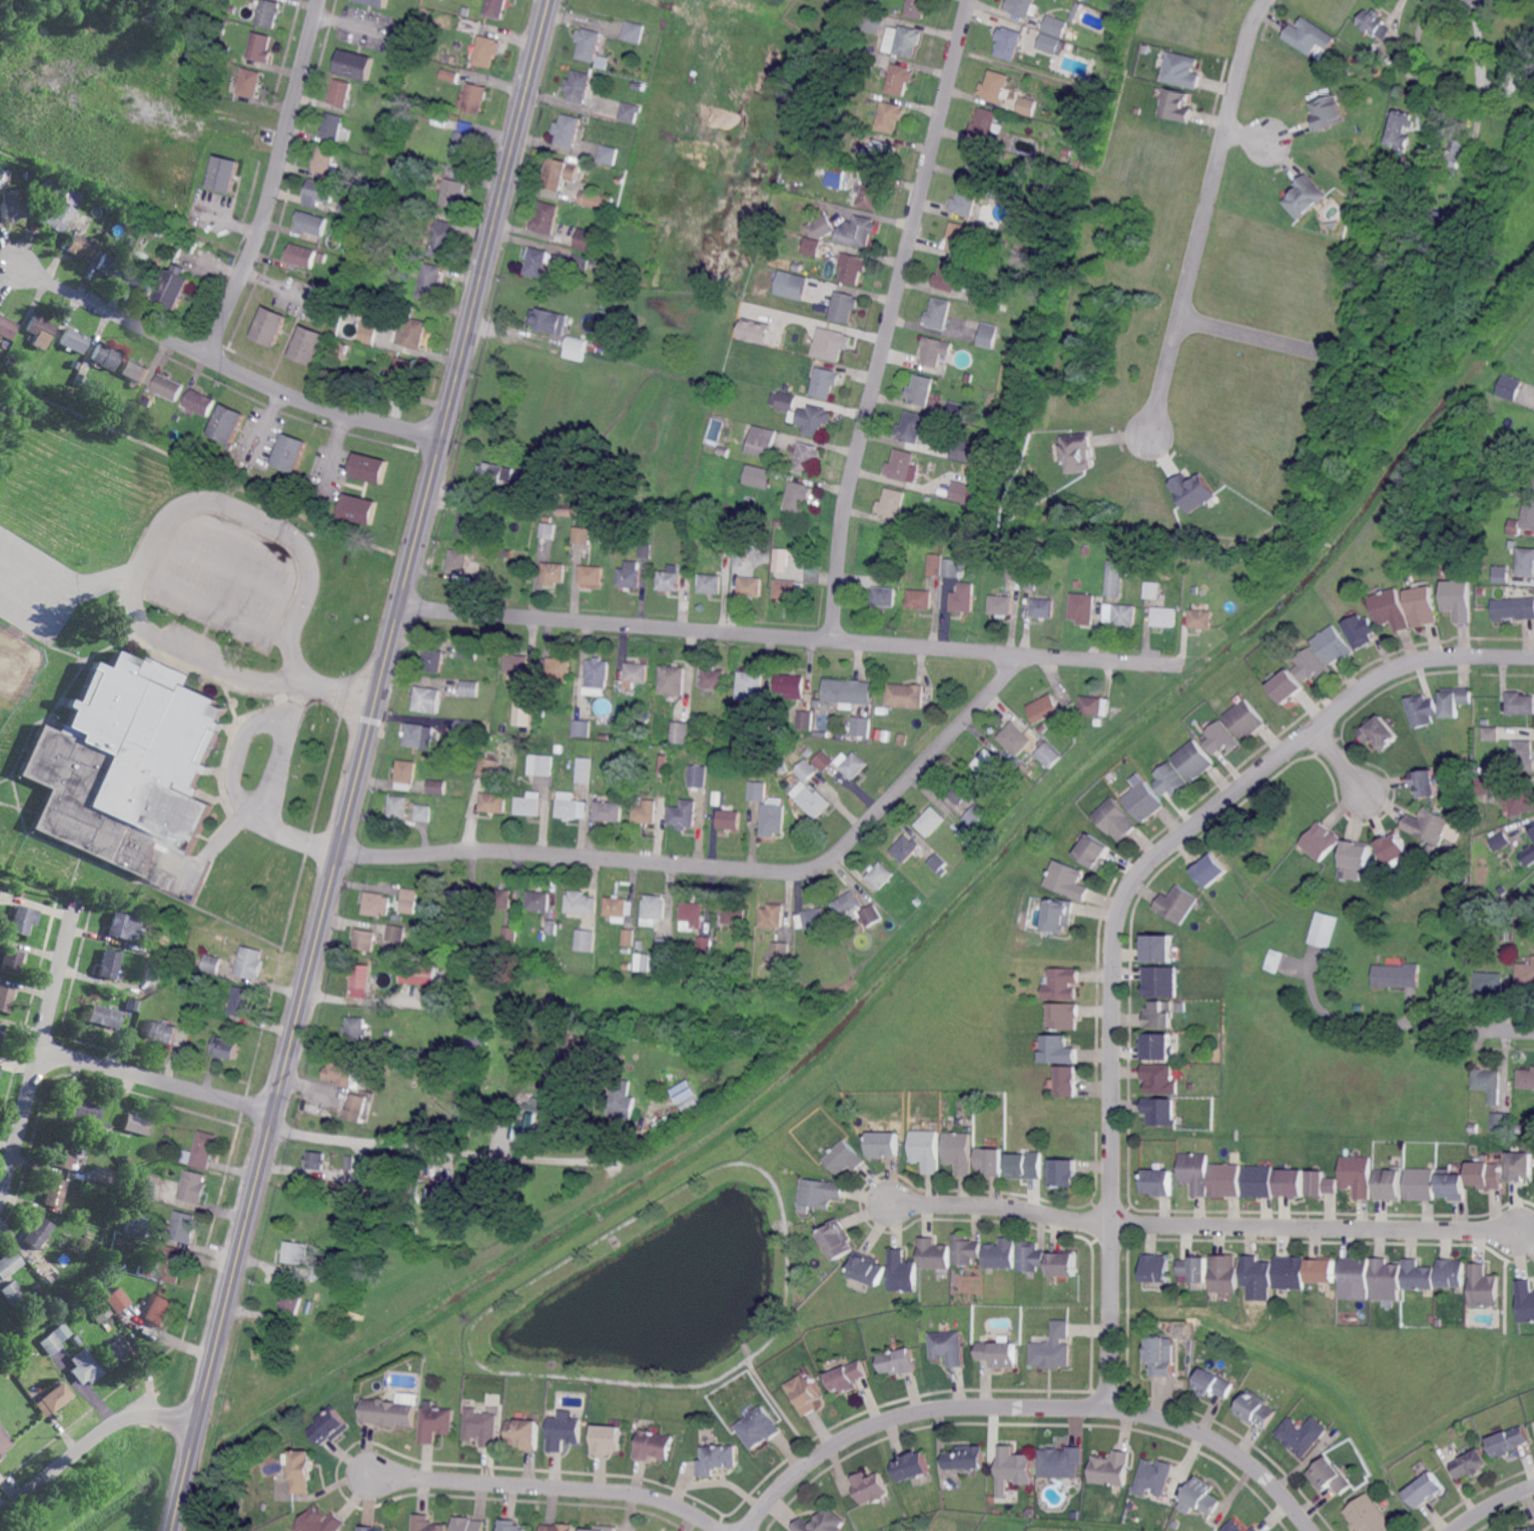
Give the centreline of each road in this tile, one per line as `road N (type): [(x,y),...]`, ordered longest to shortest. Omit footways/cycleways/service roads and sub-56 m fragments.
road 1 (residential): [(1533,658),(1454,658),(1386,679),(1154,865),(1129,898),(1118,940),(1109,1412)]
road 2 (residential): [(1186,666),(396,608)]
road 3 (residential): [(1010,654),(998,684),(811,870),(493,850),(336,850)]
road 4 (residential): [(970,0),(848,492),(832,640)]
road 5 (residential): [(749,1530),(793,1476),(837,1443),(890,1420),(947,1410),(1109,1412),(1168,1424),(1251,1468),(1313,1530)]
road 6 (residential): [(442,439),(290,396),(16,267)]
road 7 (residential): [(1259,0),(1143,433)]
road 8 (tertiary): [(277,1098),(173,1530)]
road 9 (residential): [(1113,1230),(1523,1235)]
road 10 (tertiary): [(367,726),(277,1098)]
road 11 (tertiary): [(550,0),(459,370)]
road 12 (residential): [(203,356),(260,225),(320,0)]
road 13 (residential): [(626,1164),(285,1131),(274,1112)]
road 14 (residential): [(725,1530),(675,1503),(621,1489),(371,1473)]
road 15 (residential): [(75,895),(0,1199)]
road 16 (residential): [(274,1112),(39,1049)]
road 17 (residential): [(199,1418),(121,1421),(0,1516)]
road 18 (residential): [(1113,1230),(984,1209),(888,1207)]
road 19 (tertiary): [(418,535),(367,726)]
road 20 (tertiary): [(459,370),(418,535)]
road 21 (residential): [(1314,353),(1172,320)]

